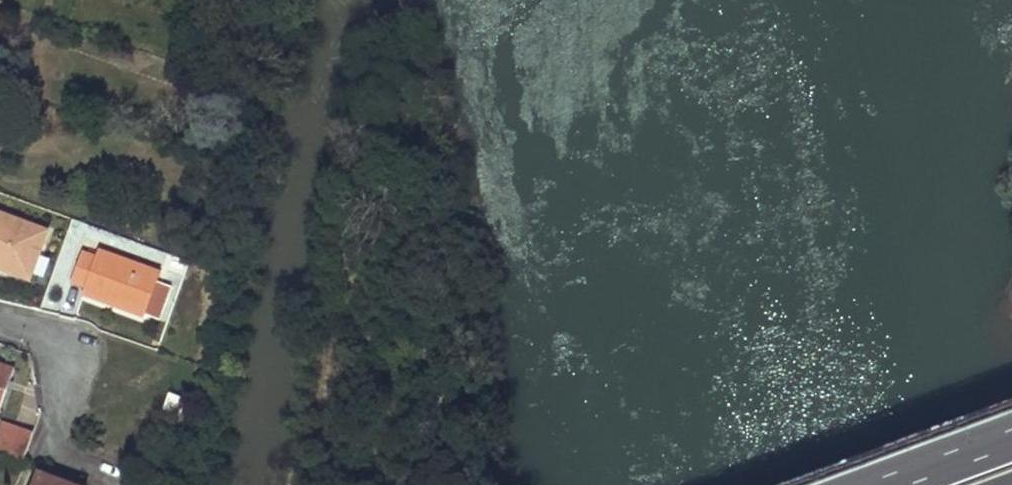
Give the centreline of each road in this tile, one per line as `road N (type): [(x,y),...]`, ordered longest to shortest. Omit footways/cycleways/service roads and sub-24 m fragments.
road 1 (motorway): [(1011,435),(879,484)]
road 2 (residential): [(60,418),(61,360),(46,340),(0,320)]

